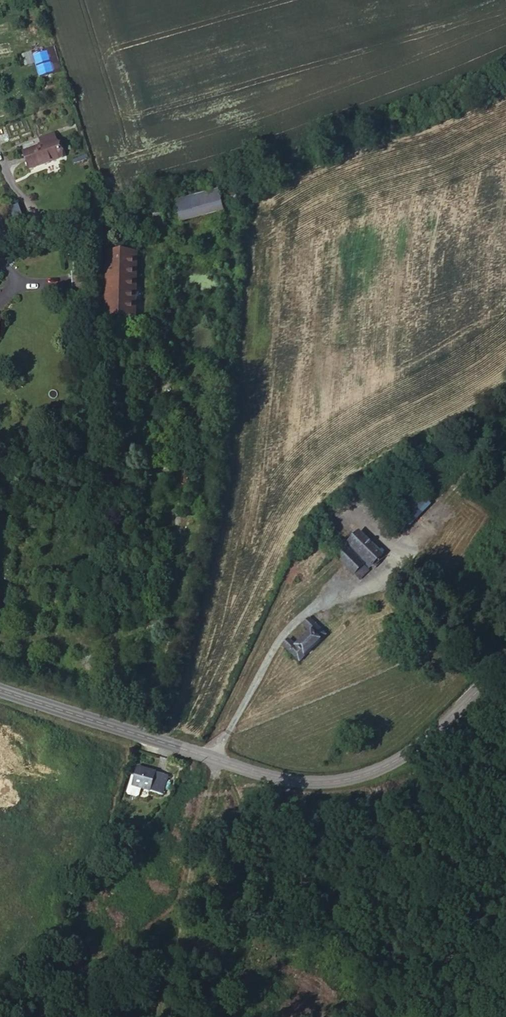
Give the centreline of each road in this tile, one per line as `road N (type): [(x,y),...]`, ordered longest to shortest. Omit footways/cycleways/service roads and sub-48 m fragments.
road 1 (track): [(0,243),(94,223),(142,252),(150,263),(141,347),(163,389),(206,434),(201,514),(140,734)]
road 2 (tertiary): [(0,687),(227,763),(319,782),(392,762),(505,662)]

